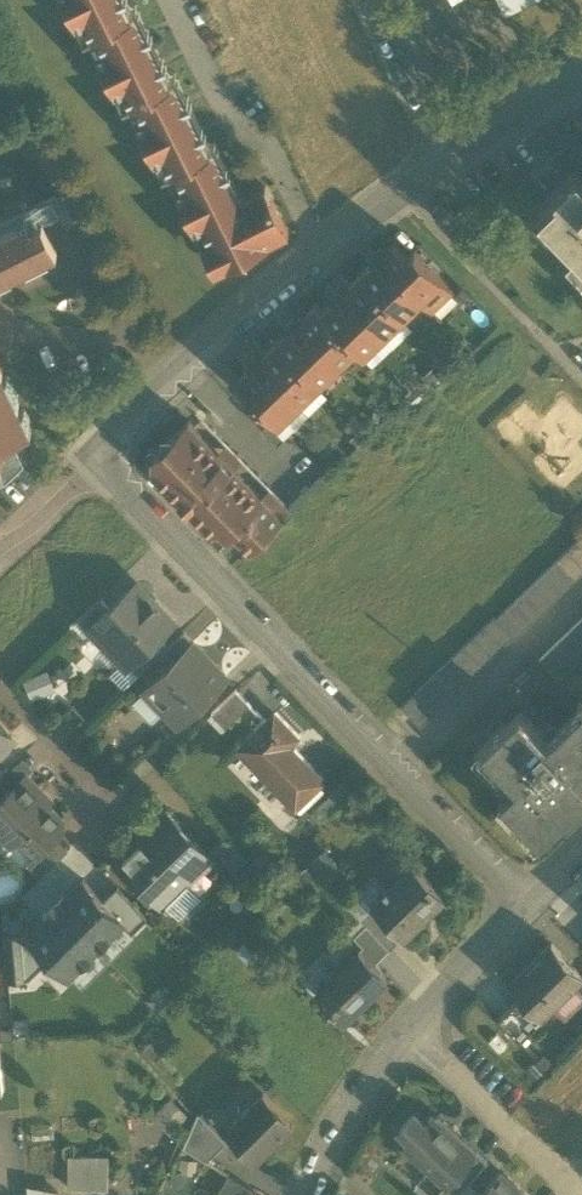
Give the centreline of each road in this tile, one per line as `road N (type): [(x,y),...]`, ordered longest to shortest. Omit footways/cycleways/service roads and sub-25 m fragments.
road 1 (residential): [(90,450),(534,913)]
road 2 (residential): [(323,244),(90,450)]
road 3 (residential): [(323,244),(275,154),(220,110),(167,0)]
road 4 (residential): [(418,1031),(581,1190)]
road 5 (residential): [(317,1194),(347,1133),(418,1031)]
road 6 (residential): [(449,153),(379,0)]
road 7 (residential): [(418,1031),(534,913)]
road 8 (residential): [(0,685),(94,781),(100,811)]
road 9 (residential): [(449,153),(323,244)]
road 10 (residential): [(581,78),(449,153)]
road 11 (residential): [(90,450),(0,544)]

